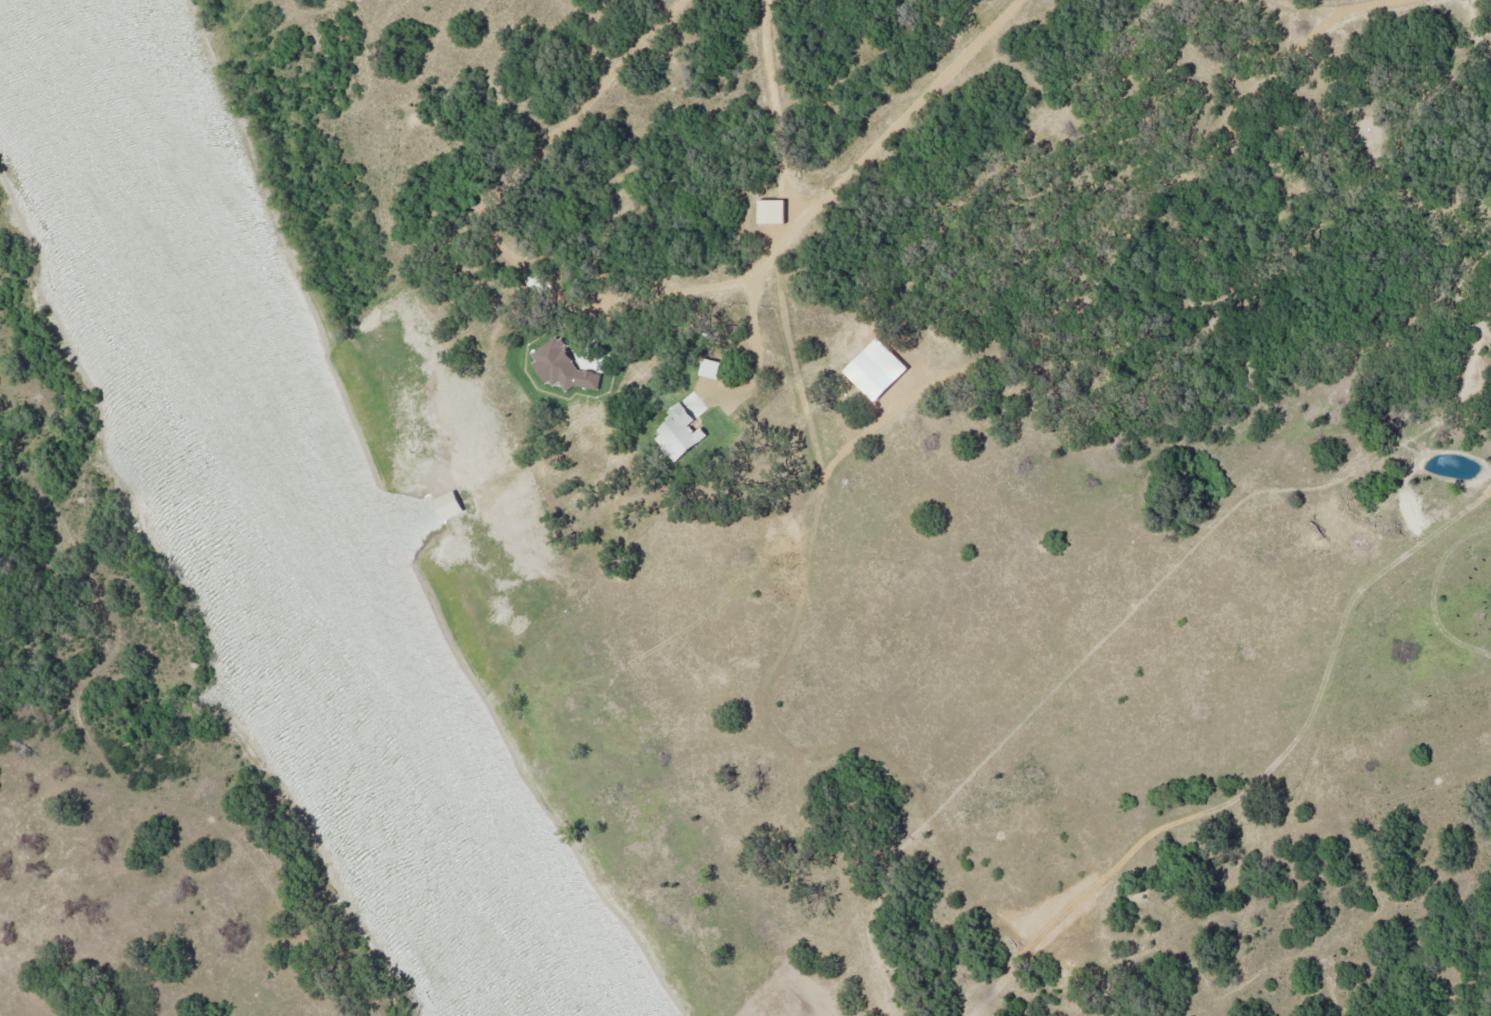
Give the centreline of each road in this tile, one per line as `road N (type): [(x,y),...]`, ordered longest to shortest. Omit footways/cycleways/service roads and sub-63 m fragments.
road 1 (track): [(885,1015),(764,678),(793,642),(816,472),(784,264),(776,0)]
road 2 (track): [(1266,0),(1321,17),(1402,0)]

